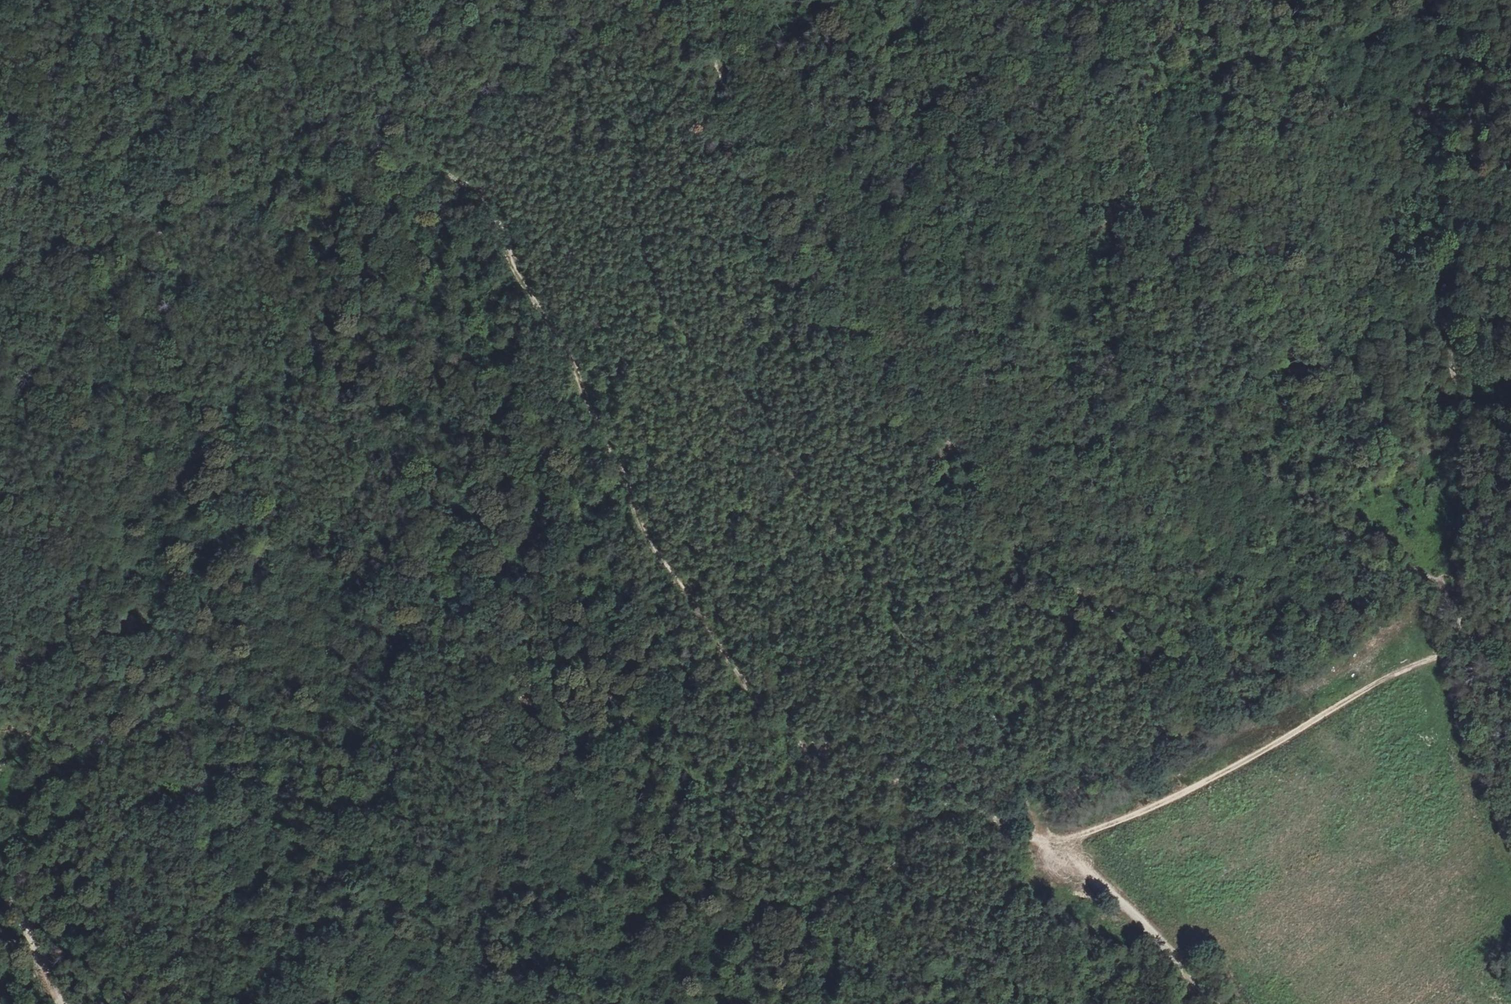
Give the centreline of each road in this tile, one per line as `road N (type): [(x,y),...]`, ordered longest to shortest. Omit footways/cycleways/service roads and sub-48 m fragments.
road 1 (track): [(168,229),(198,284),(265,363),(337,491),(538,675),(623,765),(672,843),(712,879),(782,912),(830,902),(1001,822)]
road 2 (track): [(1001,822),(791,737),(753,697),(650,544),(567,343),(484,181),(373,133)]
road 3 (track): [(1241,692),(1053,564),(1022,532),(845,293),(705,38),(672,0)]
road 4 (track): [(1420,0),(1440,49),(1440,253),(1462,452),(1454,560),(1459,620)]
road 5 (track): [(1059,842),(1203,786),(1390,677),(1460,650)]
road 6 (track): [(1386,568),(1326,513),(1291,459),(1250,312),(1230,269),(1194,223)]
road 7 (track): [(668,0),(558,40),(373,133)]
road 8 (track): [(1221,1003),(1079,871),(1059,842),(1001,822)]
road 9 (track): [(1241,692),(1154,755),(1001,822)]
road 10 (track): [(373,133),(168,229)]
road 11 (track): [(1386,568),(1241,692)]
road 12 (track): [(1194,223),(1149,154),(1135,81)]
road 13 (track): [(0,885),(64,1003)]

